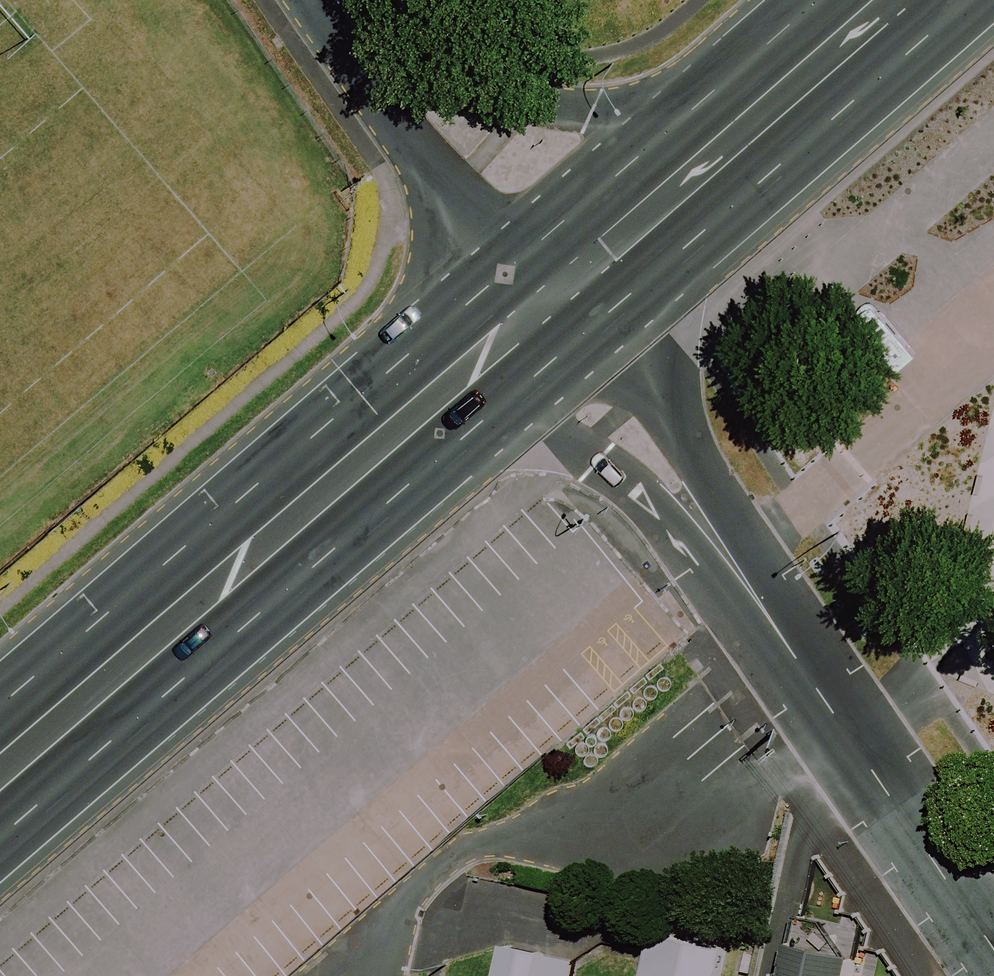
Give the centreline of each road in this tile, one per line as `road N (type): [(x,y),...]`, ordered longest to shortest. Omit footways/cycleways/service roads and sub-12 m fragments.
road 1 (secondary): [(570,348),(0,839)]
road 2 (secondary): [(0,706),(508,269)]
road 3 (residential): [(364,975),(407,903),(480,845),(709,797),(842,729)]
road 4 (secondary): [(968,0),(570,348)]
road 5 (unclassified): [(570,348),(735,561),(842,729)]
road 6 (residential): [(355,6),(521,99),(676,124)]
road 7 (residential): [(508,269),(362,72),(355,6)]
road 8 (unclassified): [(842,729),(993,949)]
road 9 (secondary): [(508,269),(676,124)]
road 10 (secondary): [(676,124),(819,0)]

